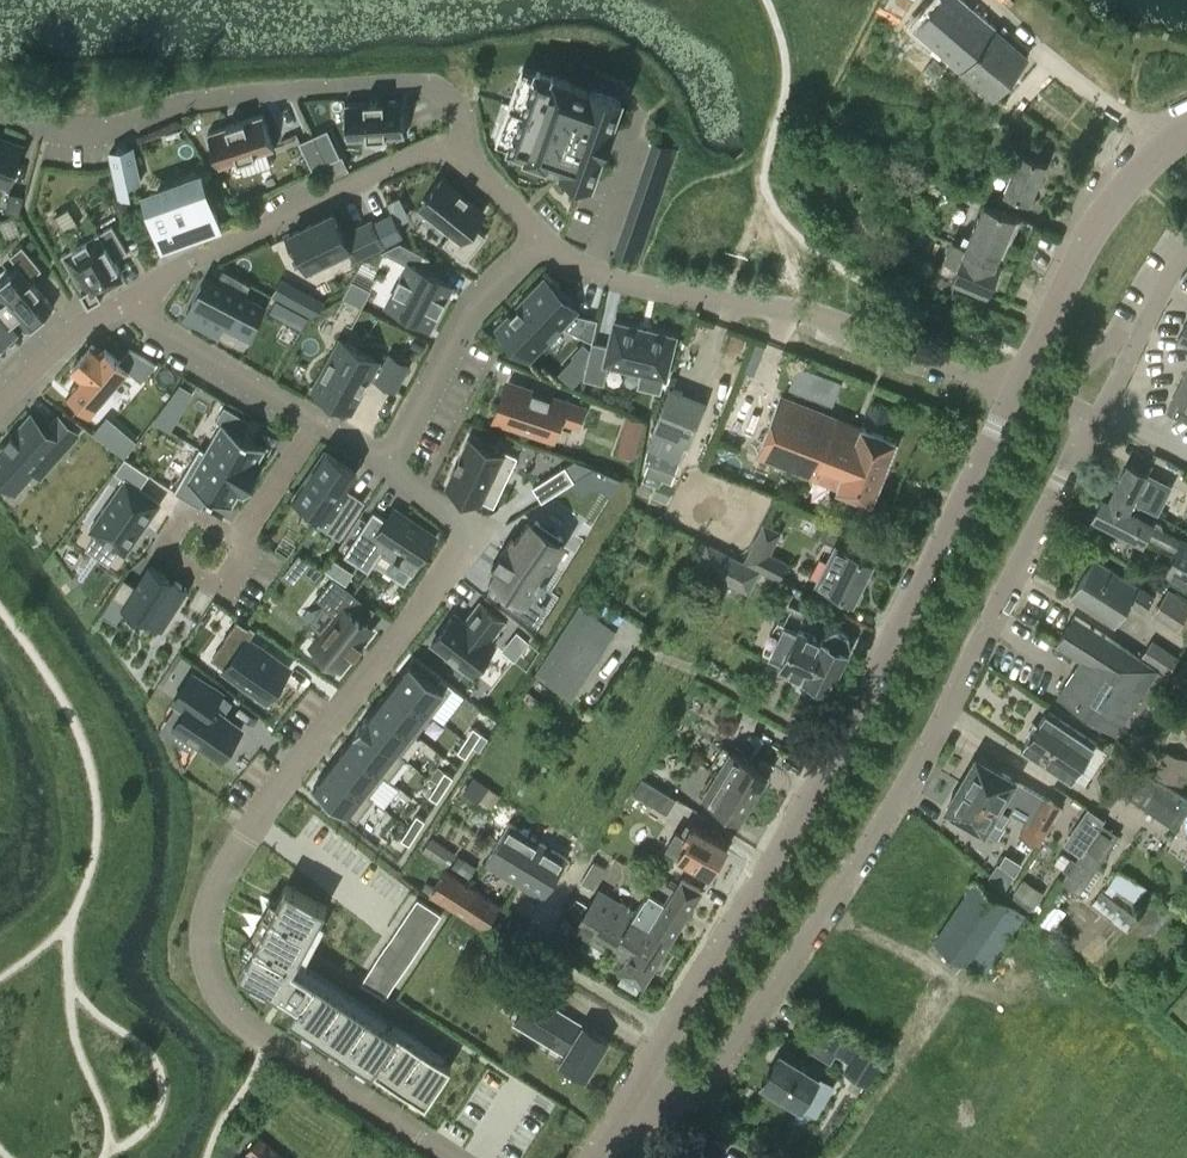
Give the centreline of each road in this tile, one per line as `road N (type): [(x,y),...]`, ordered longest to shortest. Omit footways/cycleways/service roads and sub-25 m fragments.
road 1 (residential): [(630,1099),(657,1100),(705,1079),(728,1055),(911,770),(1095,416)]
road 2 (residential): [(630,1099),(880,669),(1019,386)]
road 3 (residential): [(277,795),(225,871),(203,924),(218,993),(277,1049),(452,1157)]
road 4 (residential): [(460,140),(449,104),(420,83),(178,102),(114,130),(80,133),(0,111)]
road 5 (residential): [(277,795),(470,534),(373,459)]
road 6 (residential): [(118,305),(460,140)]
road 7 (residential): [(539,239),(602,274),(812,313),(880,337)]
road 8 (residential): [(1019,386),(1103,216),(1186,129)]
road 9 (residential): [(539,239),(467,312),(398,444),(373,459)]
road 10 (residential): [(311,423),(118,305)]
road 11 (residential): [(243,547),(186,510),(158,552),(218,590)]
road 12 (residential): [(0,401),(84,322),(118,305)]
road 13 (residential): [(880,337),(1019,386)]
road 14 (residential): [(243,547),(311,423)]
road 15 (residential): [(460,140),(468,162),(539,239)]

